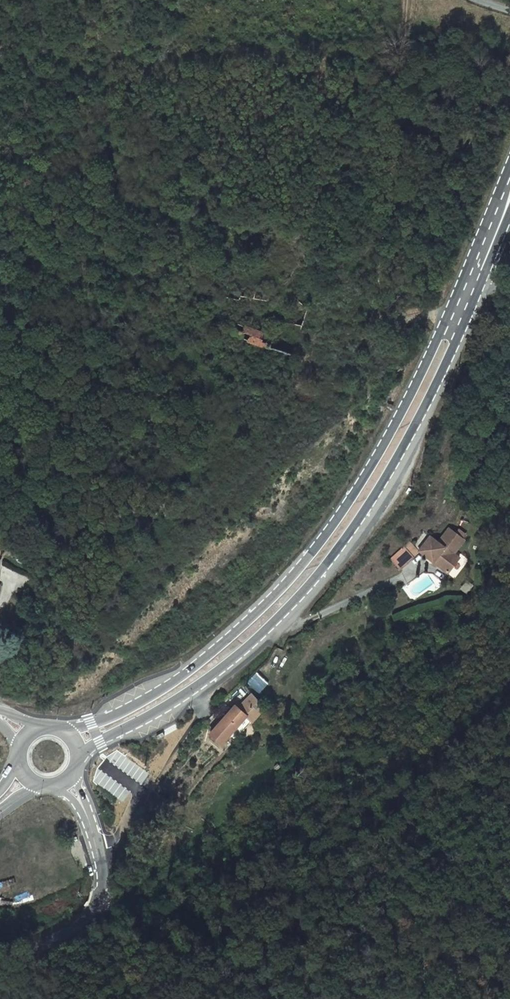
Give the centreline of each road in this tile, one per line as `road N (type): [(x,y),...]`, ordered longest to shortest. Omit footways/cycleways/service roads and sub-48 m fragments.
road 1 (secondary): [(82,759),(232,666),(325,572),(386,483),(483,281)]
road 2 (secondary): [(439,336),(370,474),(269,603),(188,676),(123,712),(65,729)]
road 3 (unclassified): [(0,971),(89,918),(102,866),(91,825)]
road 4 (secondary): [(507,171),(439,336)]

